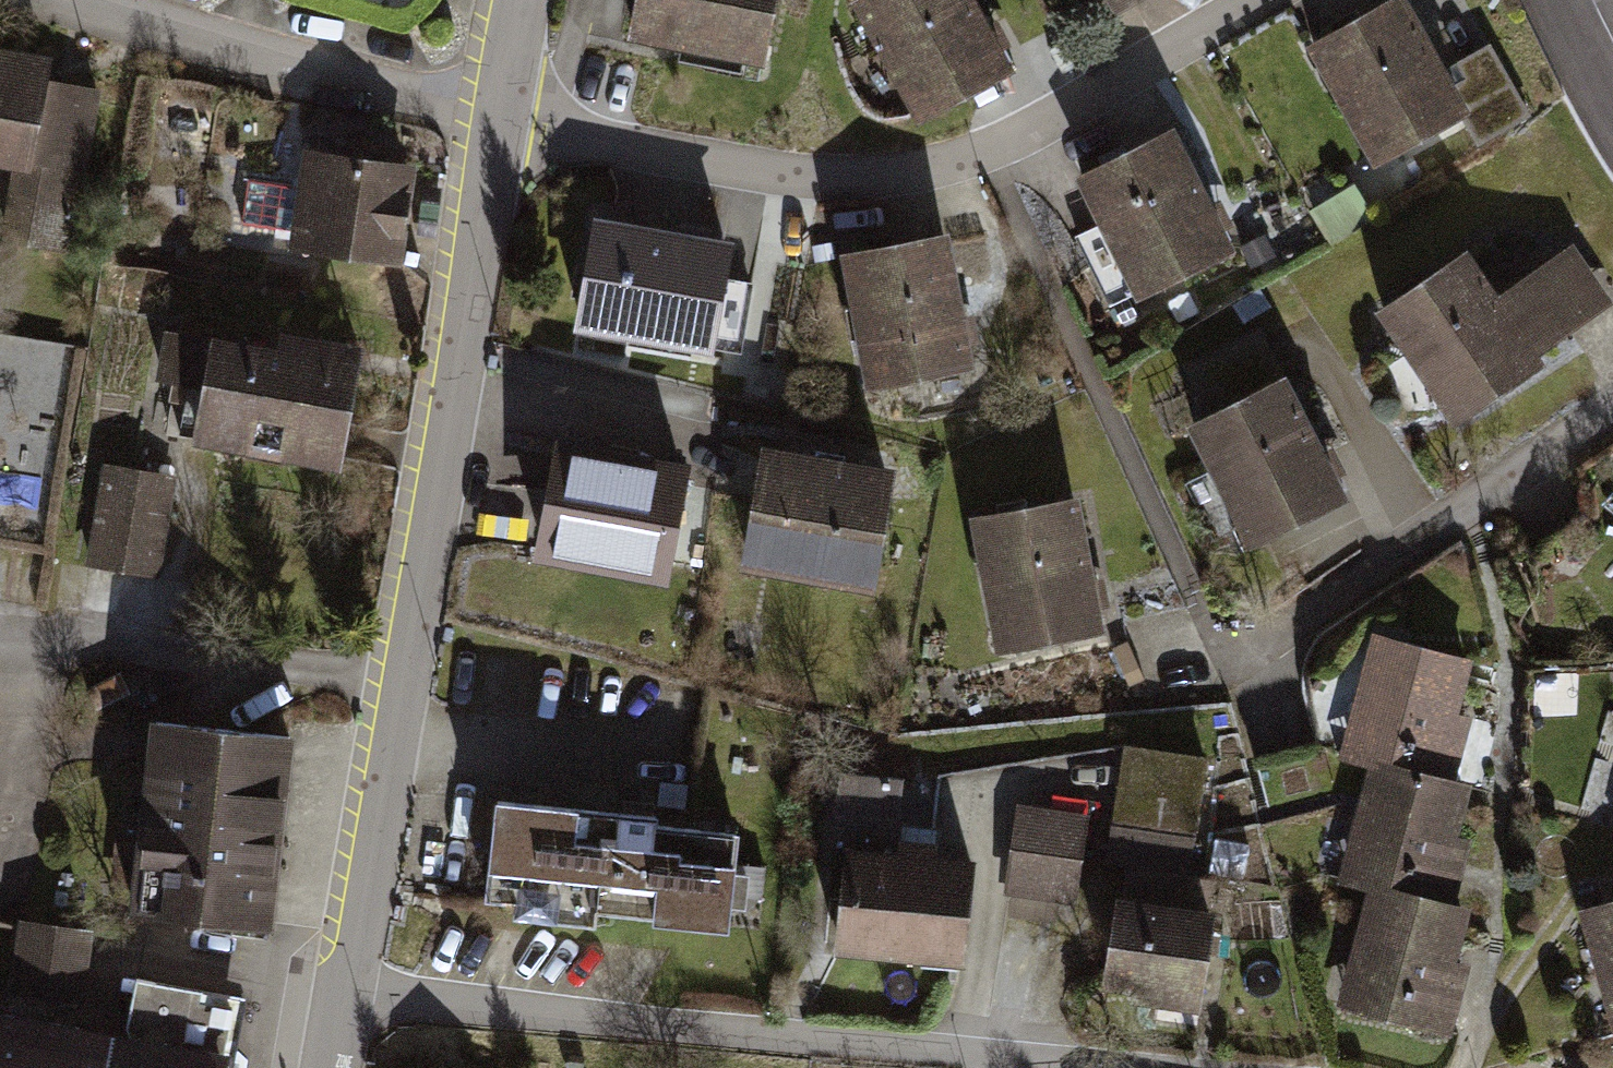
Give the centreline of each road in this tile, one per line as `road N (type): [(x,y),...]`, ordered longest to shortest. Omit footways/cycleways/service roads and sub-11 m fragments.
road 1 (residential): [(1612,400),(1510,480),(1249,655),(977,142)]
road 2 (residential): [(1258,1067),(1221,1057),(359,984)]
road 3 (residential): [(505,113),(359,984)]
road 4 (residential): [(977,142),(832,172),(505,113)]
road 5 (residential): [(505,113),(423,79),(105,0)]
road 6 (residential): [(1237,0),(977,142)]

